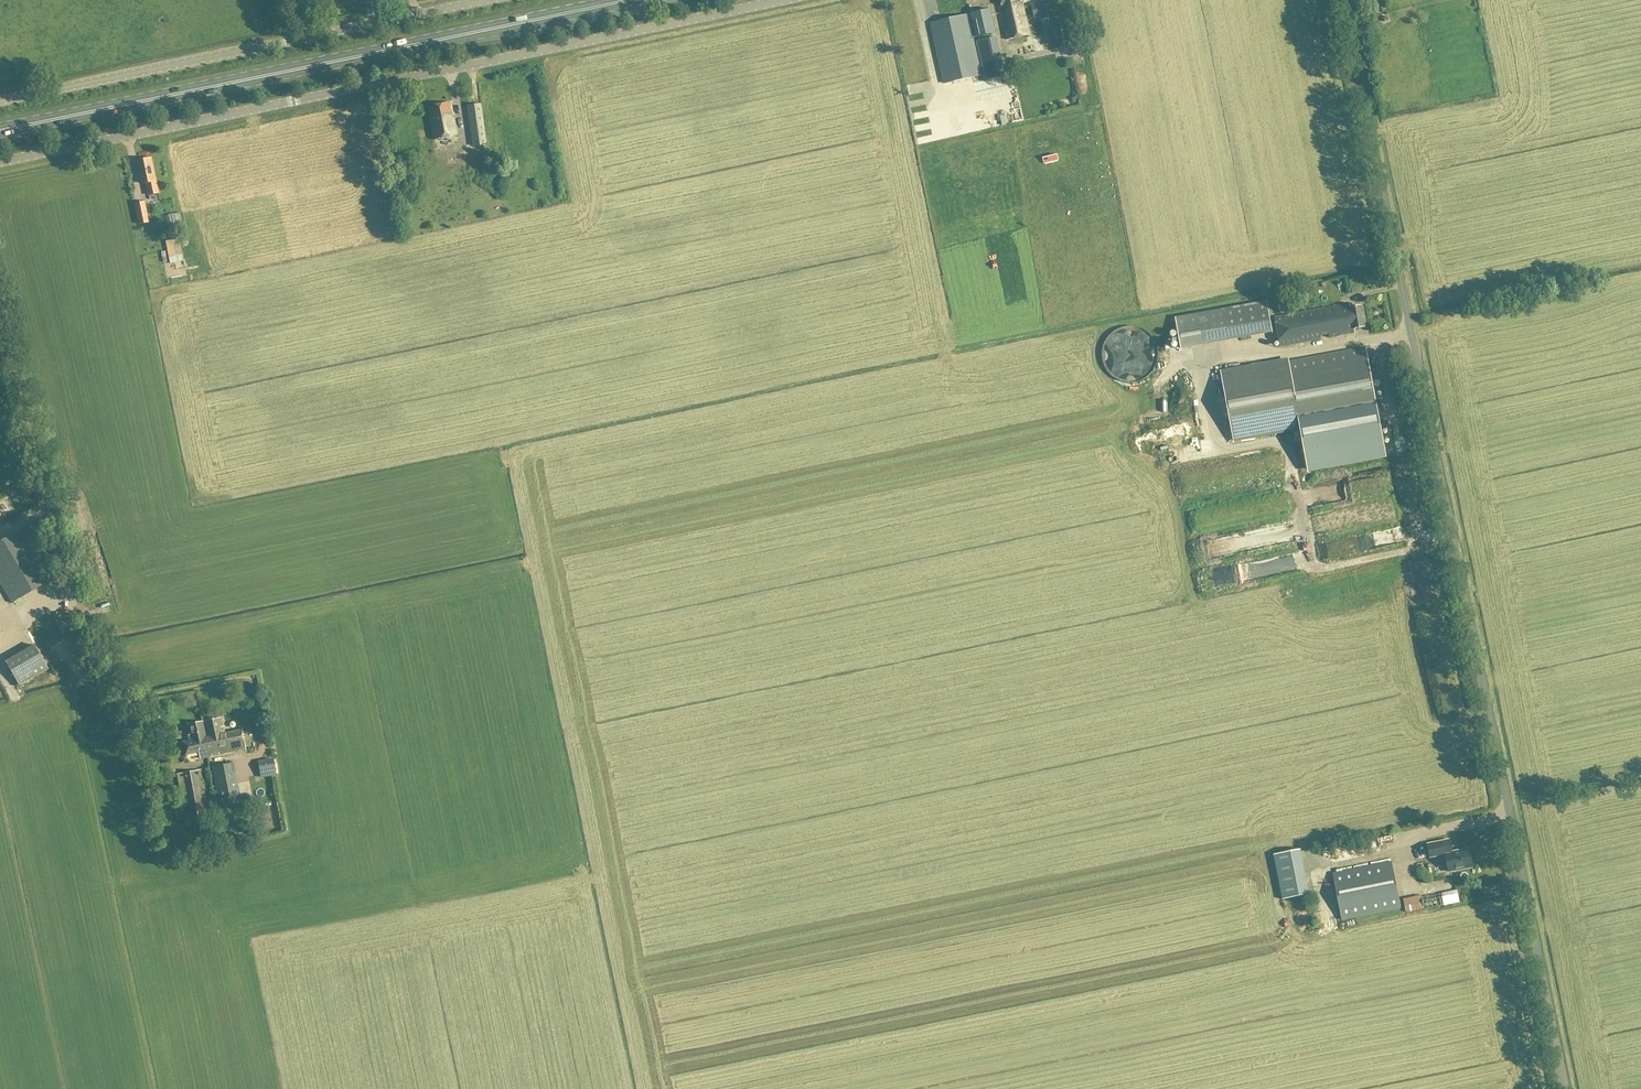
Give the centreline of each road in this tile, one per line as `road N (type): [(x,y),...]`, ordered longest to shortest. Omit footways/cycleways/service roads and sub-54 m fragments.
road 1 (unclassified): [(1564,1088),(1341,0)]
road 2 (unclassified): [(0,163),(790,0)]
road 3 (primary): [(0,133),(636,0)]
road 4 (unclassified): [(265,754),(180,769),(155,755),(86,604),(0,304)]
road 5 (unclassified): [(0,104),(311,38)]
road 6 (unclassified): [(311,38),(498,0)]

